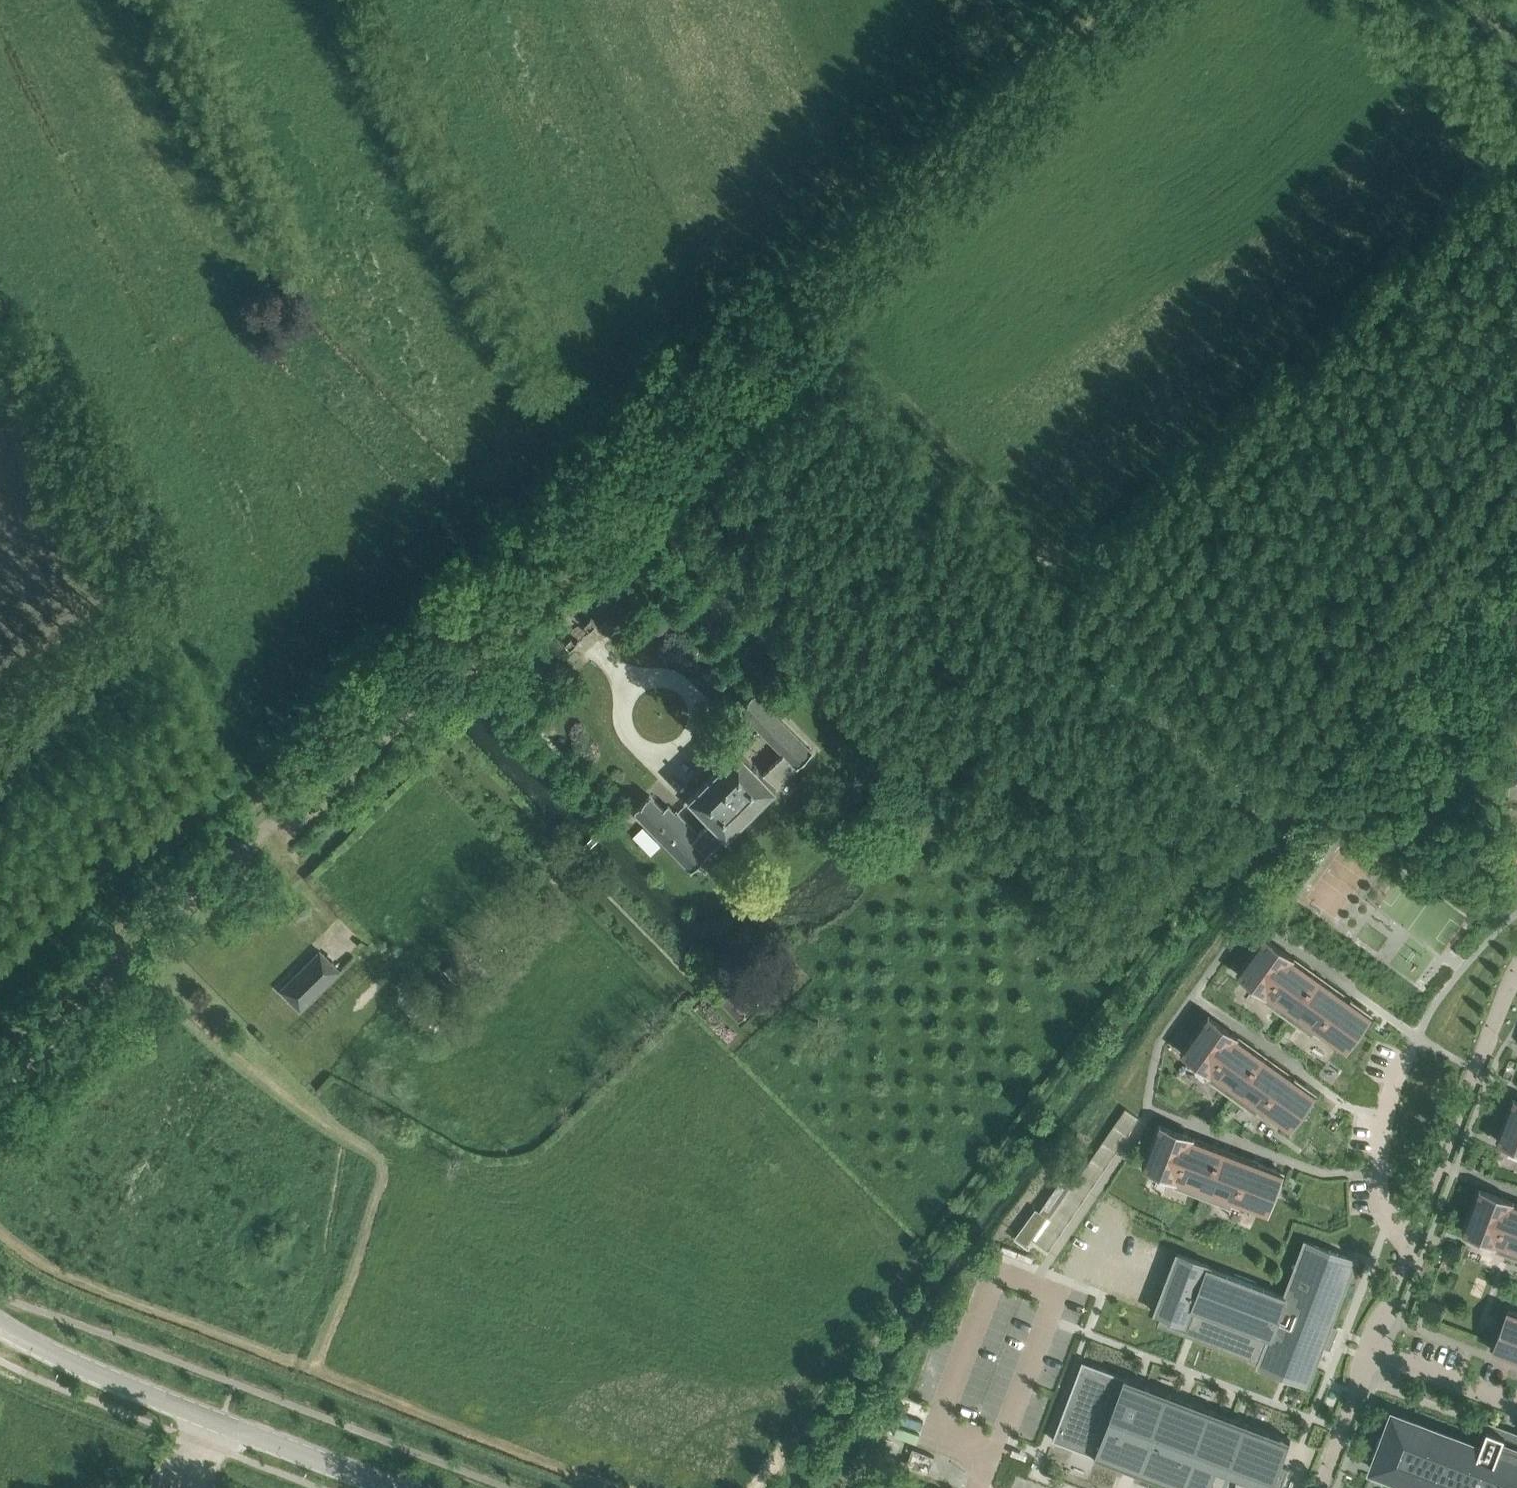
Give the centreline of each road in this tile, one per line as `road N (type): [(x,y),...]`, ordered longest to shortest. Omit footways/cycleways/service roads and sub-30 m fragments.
road 1 (track): [(520,570),(1109,0)]
road 2 (tertiary): [(392,1487),(213,1422),(0,1323)]
road 3 (unclassified): [(1415,1240),(1516,972)]
road 4 (unclassified): [(1415,1240),(1386,1214),(1380,1187),(1387,1118),(1408,1048)]
road 5 (unclassified): [(1374,1349),(1516,1403)]
road 6 (unclassified): [(1323,1487),(1374,1349)]

